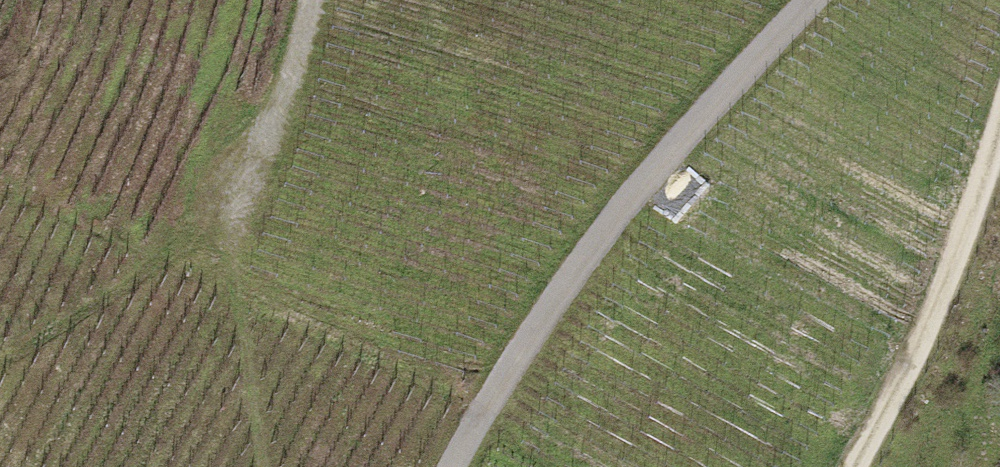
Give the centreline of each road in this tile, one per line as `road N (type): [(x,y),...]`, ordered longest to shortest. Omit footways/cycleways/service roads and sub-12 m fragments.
road 1 (track): [(458,466),(486,415),(698,120),(811,0)]
road 2 (track): [(999,173),(958,313),(862,466)]
road 3 (track): [(242,205),(308,66),(319,0)]

